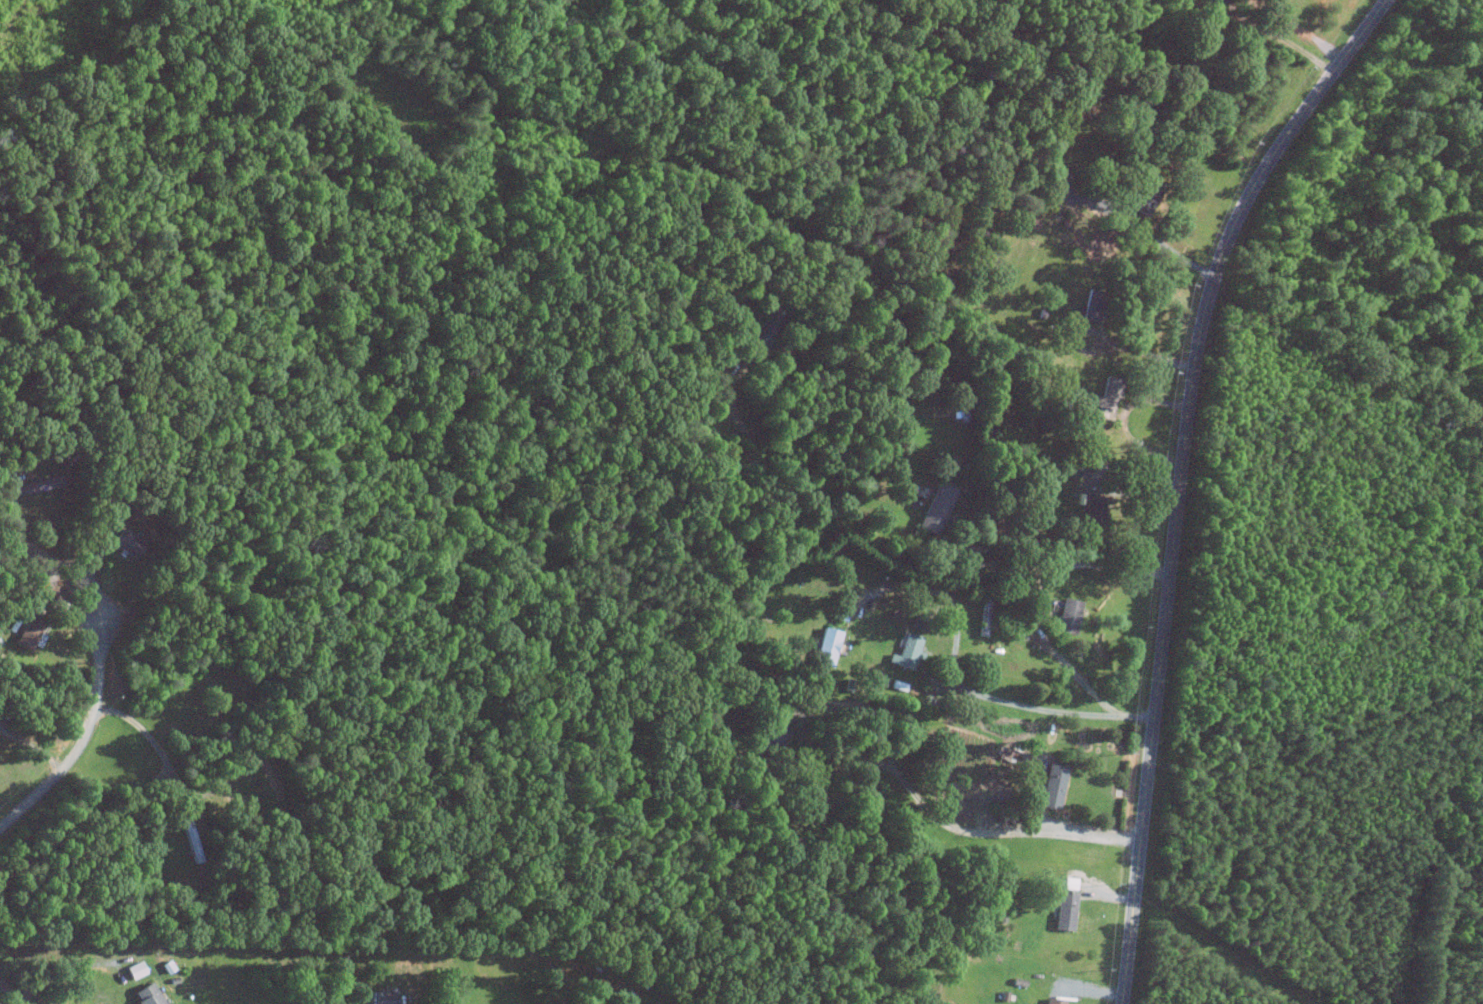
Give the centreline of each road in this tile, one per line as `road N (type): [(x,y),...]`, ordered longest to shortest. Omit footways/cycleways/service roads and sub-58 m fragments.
road 1 (tertiary): [(1122,1003),(1203,314),(1225,243),(1258,177),(1385,0)]

